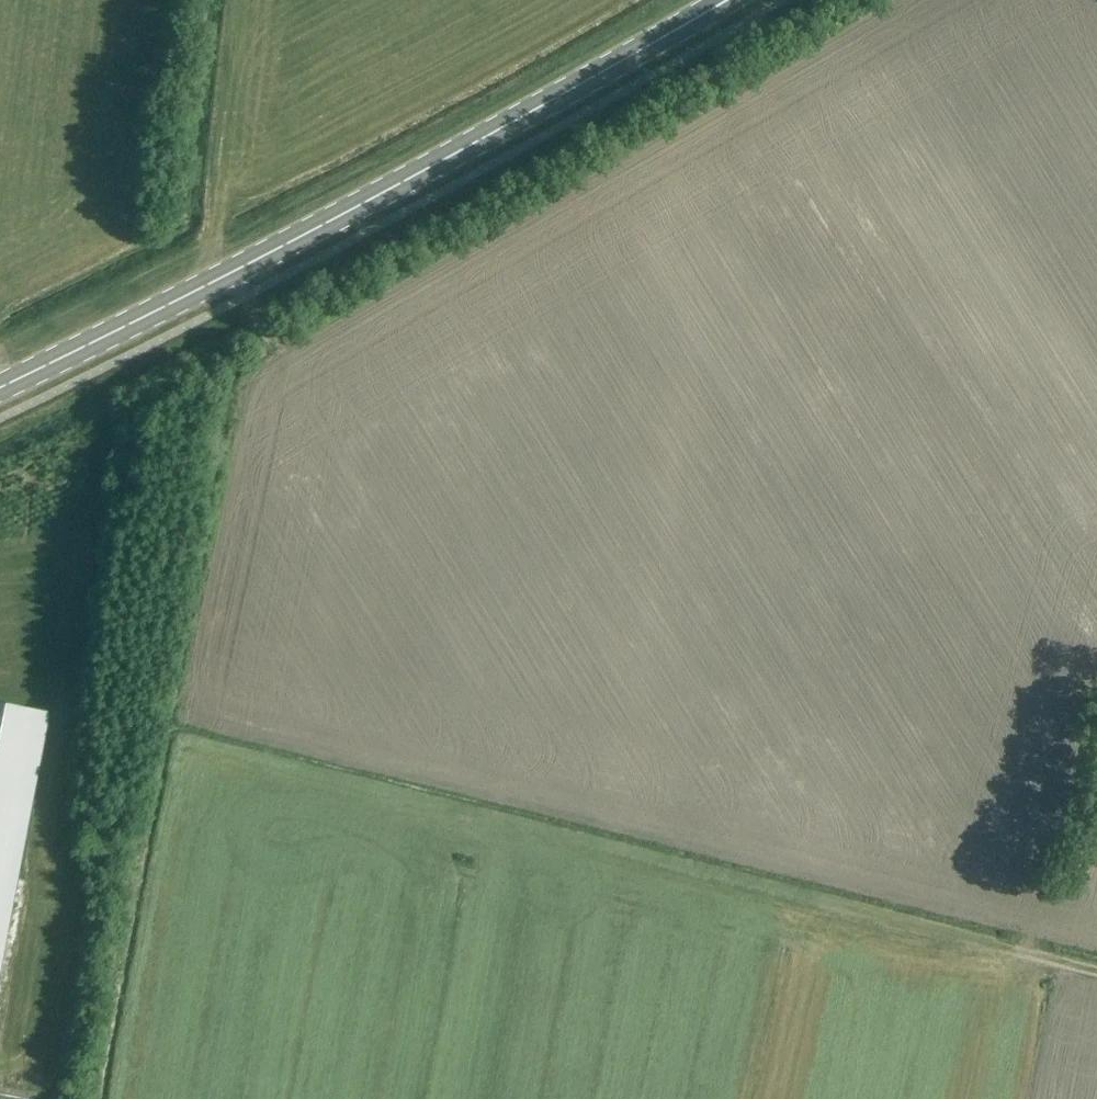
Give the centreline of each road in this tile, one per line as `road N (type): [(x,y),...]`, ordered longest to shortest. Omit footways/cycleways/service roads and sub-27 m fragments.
road 1 (secondary): [(0,386),(427,168),(729,0)]

